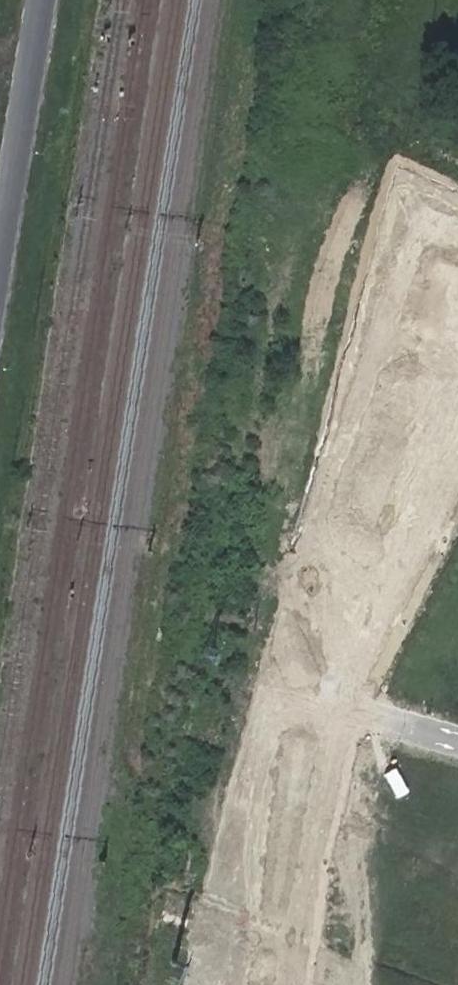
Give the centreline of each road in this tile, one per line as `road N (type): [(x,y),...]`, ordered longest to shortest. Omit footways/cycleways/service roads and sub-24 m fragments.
road 1 (unclassified): [(41,0),(0,246)]

